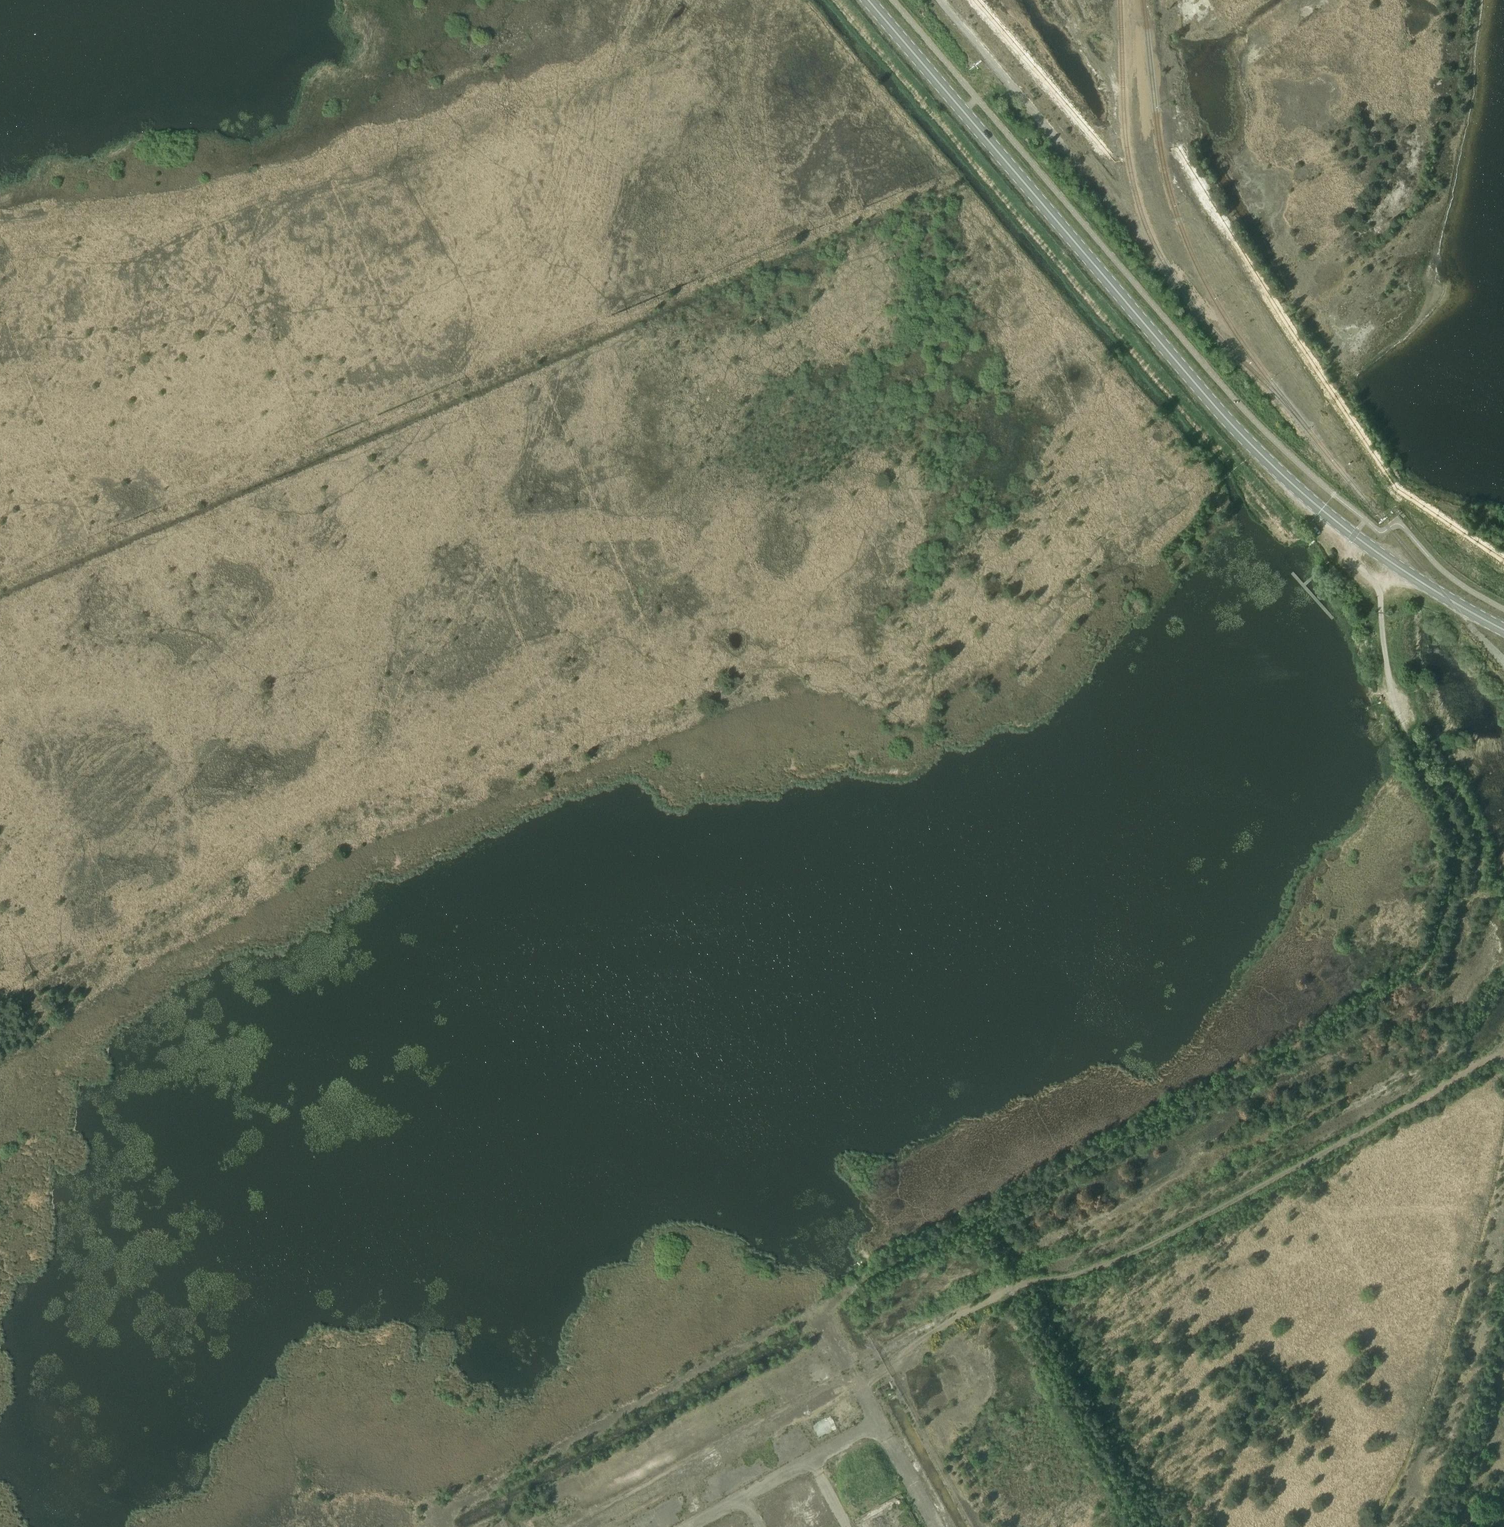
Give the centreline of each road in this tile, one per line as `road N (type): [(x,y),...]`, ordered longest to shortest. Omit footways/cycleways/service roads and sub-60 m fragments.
road 1 (tertiary): [(1503,630),(1391,562),(1253,450),(862,0)]
road 2 (track): [(1503,1050),(1133,1258),(1024,1286),(978,1308),(931,1334),(866,1389)]

